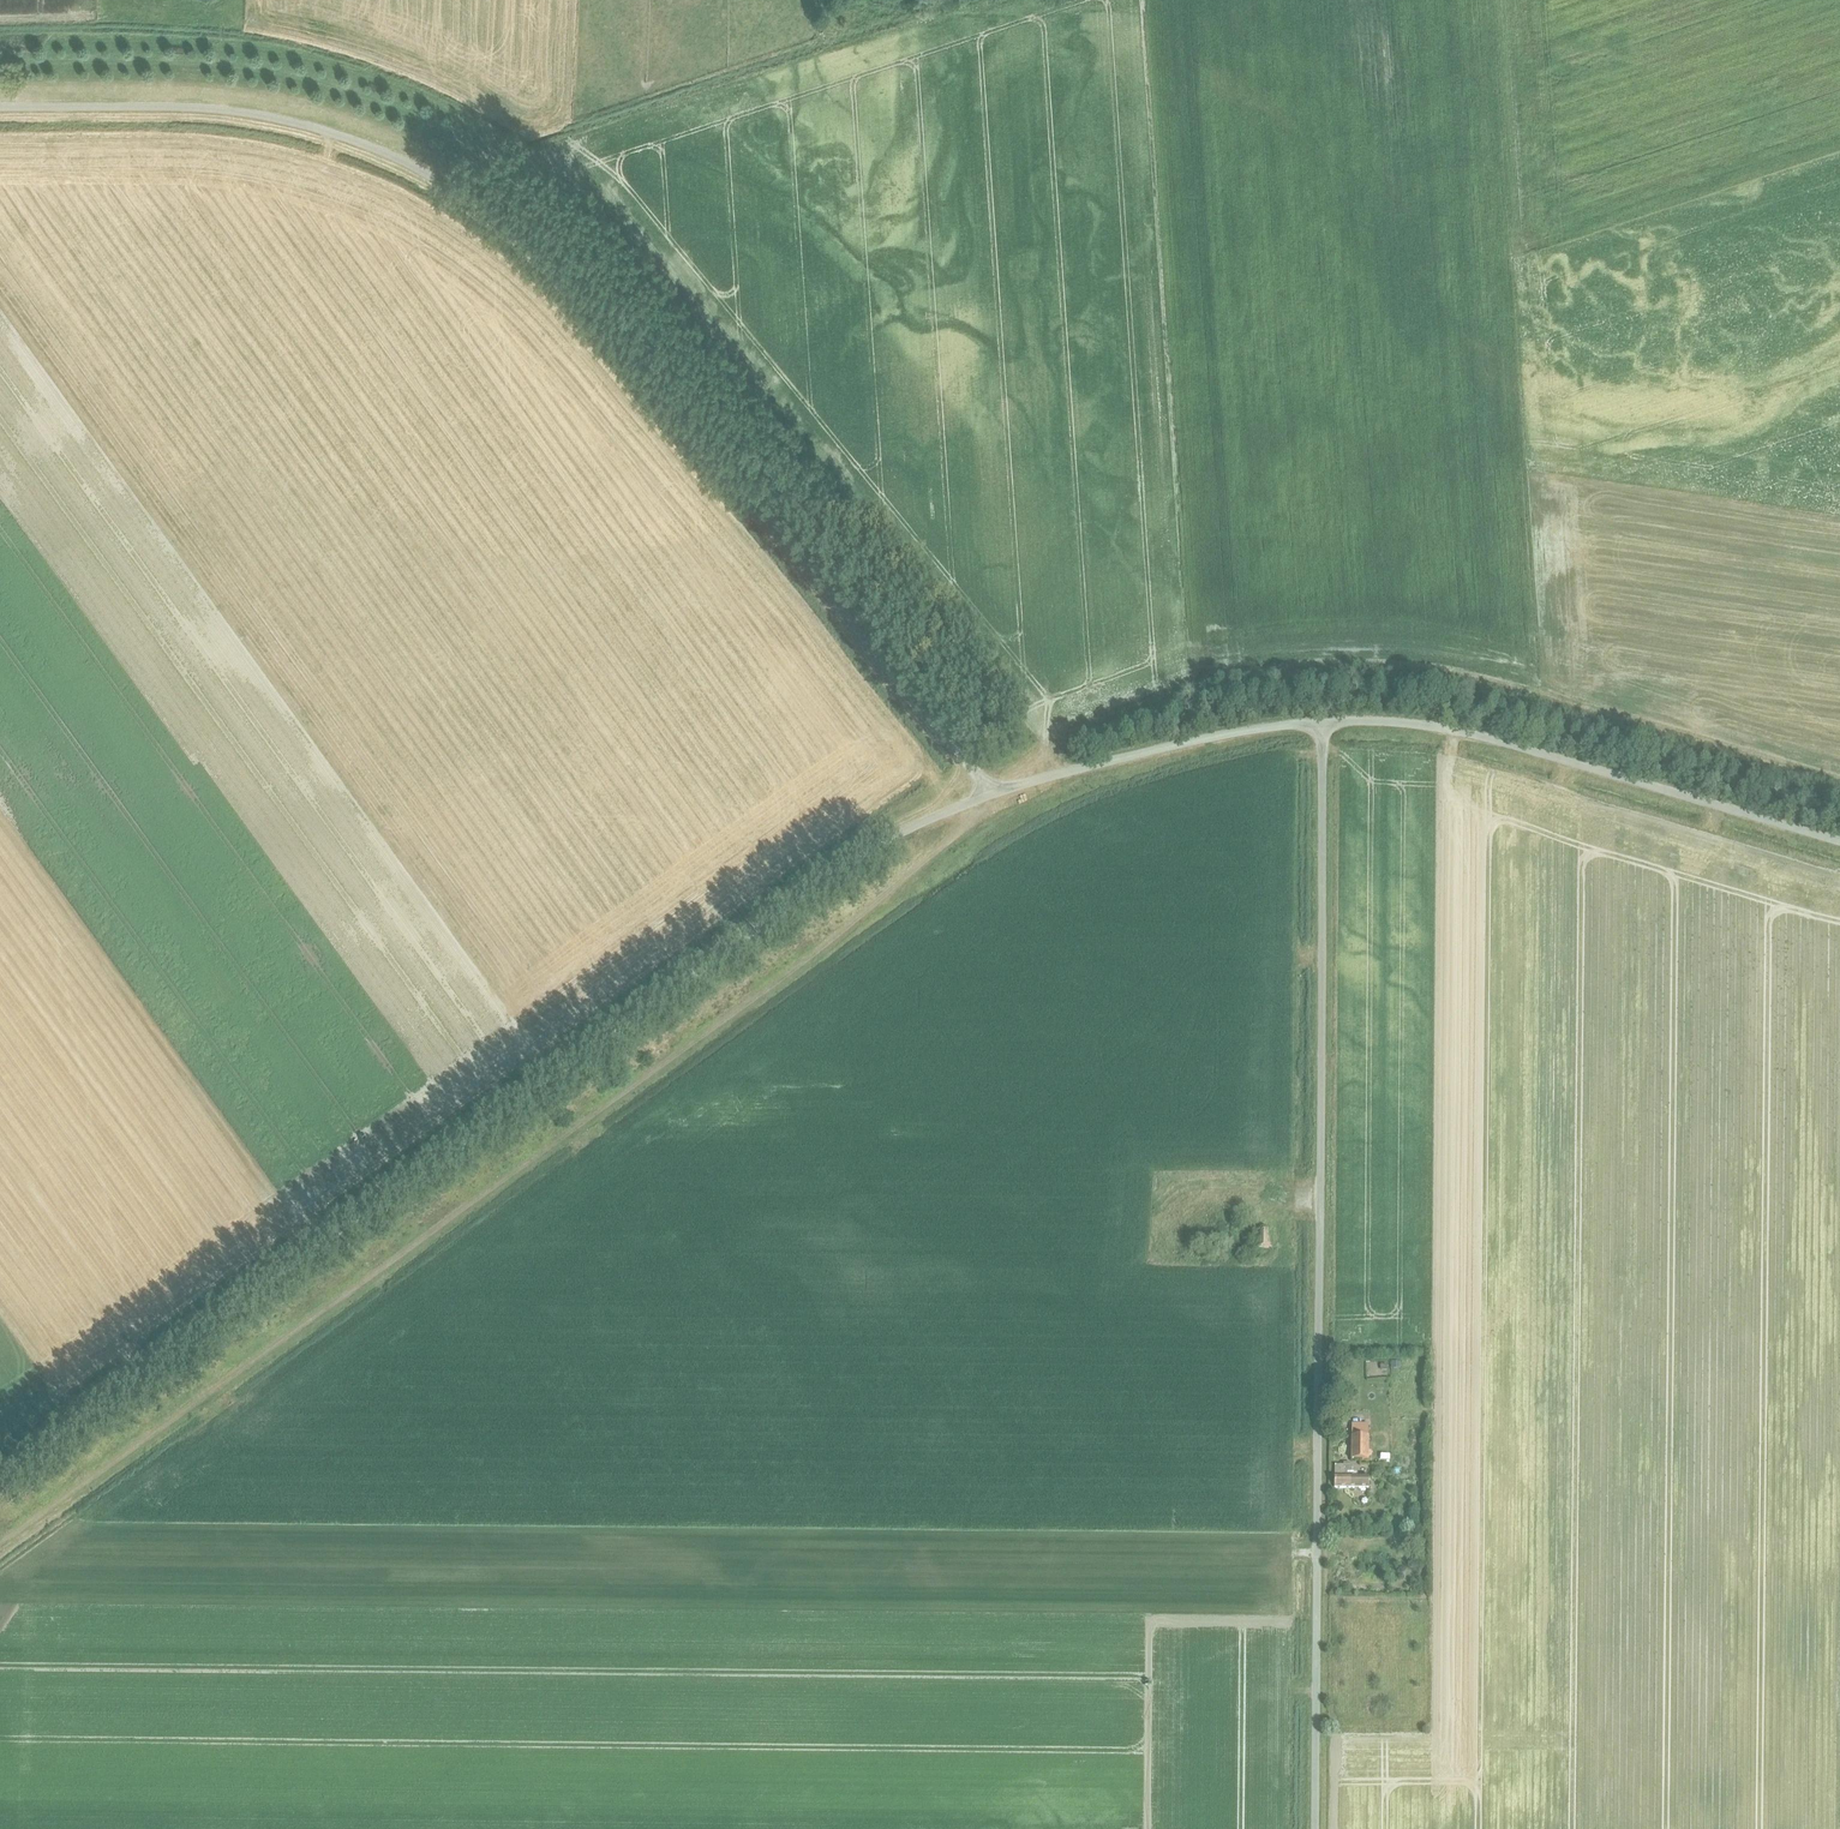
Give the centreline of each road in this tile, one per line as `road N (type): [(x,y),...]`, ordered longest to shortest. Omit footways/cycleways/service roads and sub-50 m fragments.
road 1 (unclassified): [(988,794),(605,323),(501,222),(400,159),(279,119),(207,109),(0,107)]
road 2 (track): [(988,794),(946,843),(806,960),(0,1545)]
road 3 (unclassified): [(0,1475),(842,870),(988,794)]
road 4 (unclassified): [(1315,1828),(1322,723)]
road 5 (unclassified): [(1839,845),(1429,729),(1322,723)]
road 6 (unclassified): [(1322,723),(1155,749),(988,794)]

